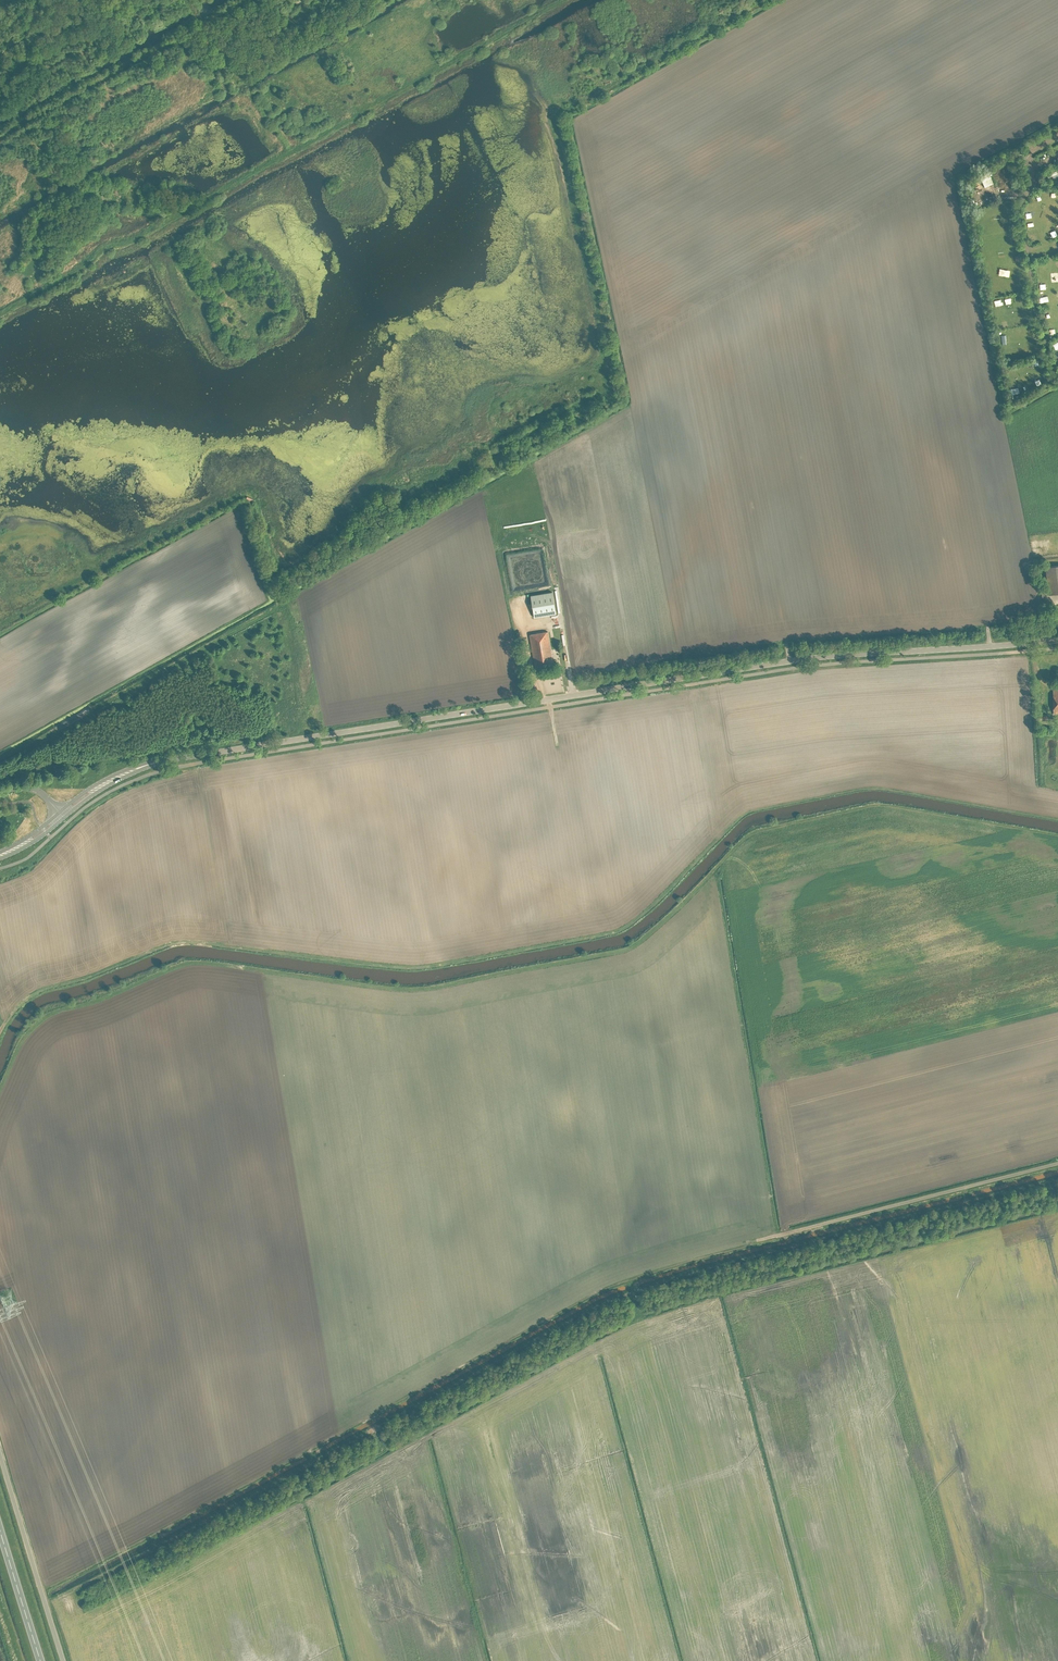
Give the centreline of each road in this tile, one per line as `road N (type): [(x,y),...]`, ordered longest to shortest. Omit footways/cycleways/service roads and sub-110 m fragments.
road 1 (secondary): [(61,814),(113,778),(161,760),(793,661),(1057,640)]
road 2 (unclassified): [(758,1240),(1057,1163)]
road 3 (unclassified): [(64,1660),(0,1451)]
road 4 (trunk): [(41,1660),(0,1529)]

